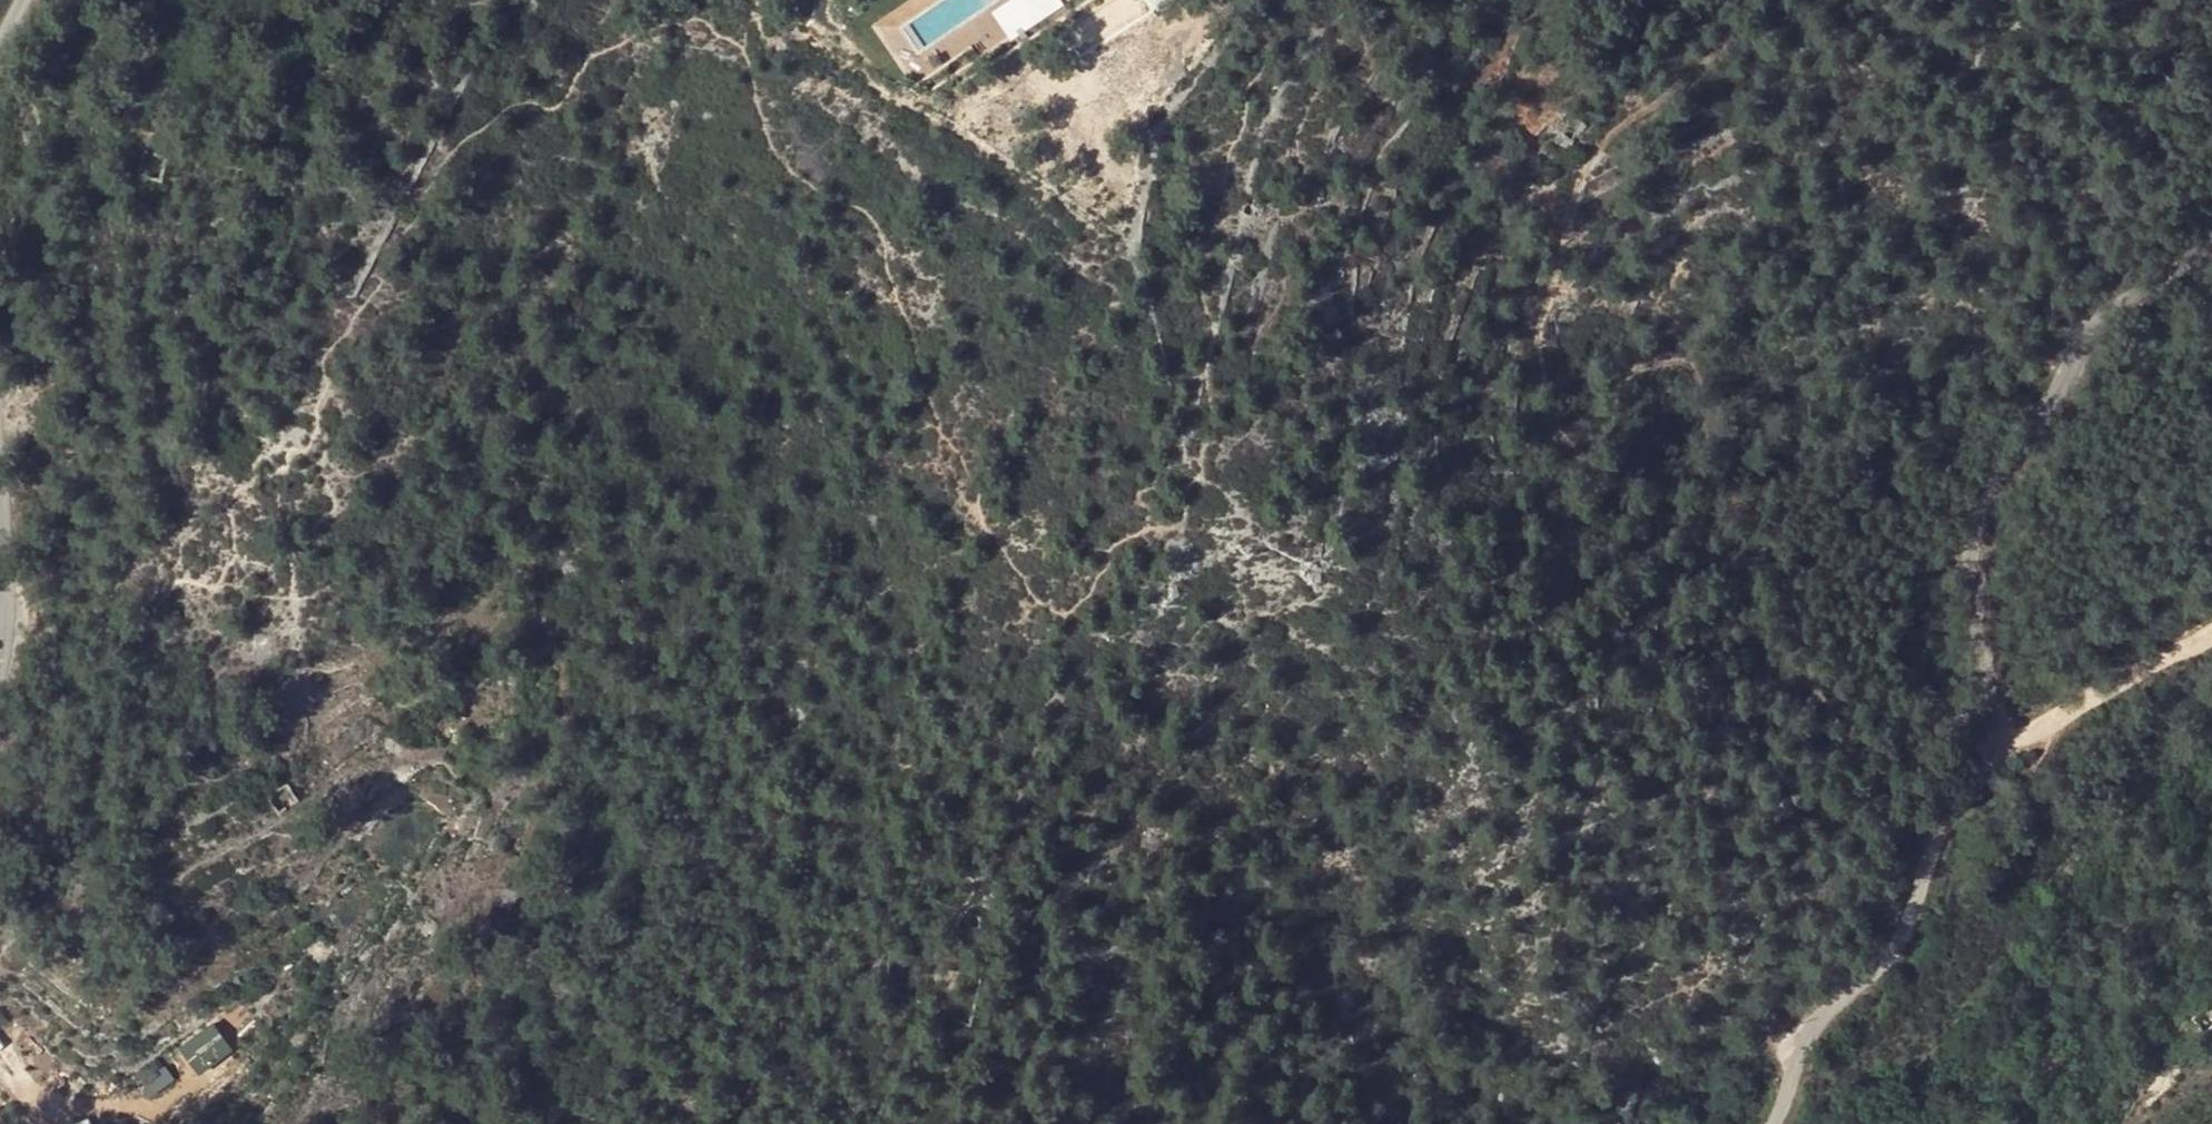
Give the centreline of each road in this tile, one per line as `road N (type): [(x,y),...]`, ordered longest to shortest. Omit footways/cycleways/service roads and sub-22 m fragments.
road 1 (unclassified): [(1779,1123),(1809,1043),(1905,944),(1947,827),(2008,757),(1977,615),(1976,522),(2096,345),(2211,253)]
road 2 (unclassified): [(0,686),(12,637),(0,421)]
road 3 (track): [(2211,628),(2008,757)]

